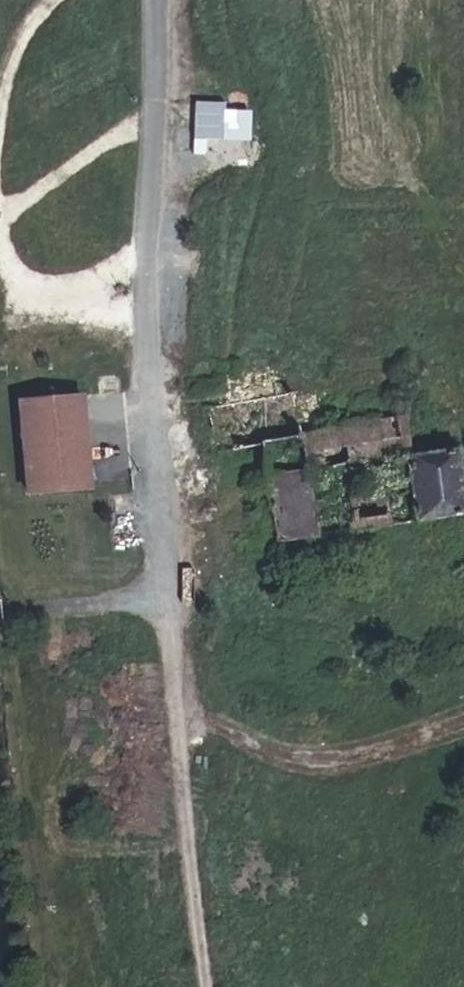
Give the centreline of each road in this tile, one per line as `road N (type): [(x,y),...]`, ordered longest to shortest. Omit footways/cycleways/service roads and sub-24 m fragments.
road 1 (residential): [(157,0),(144,336),(166,599),(0,608)]
road 2 (track): [(166,599),(213,986)]

